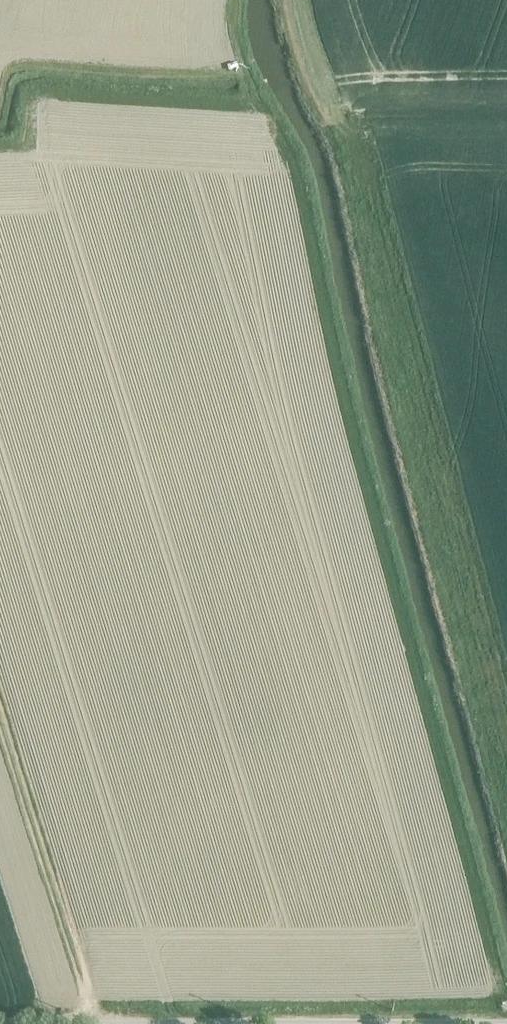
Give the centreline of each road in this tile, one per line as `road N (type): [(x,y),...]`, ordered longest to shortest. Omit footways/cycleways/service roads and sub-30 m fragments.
road 1 (track): [(0,710),(104,1023)]

